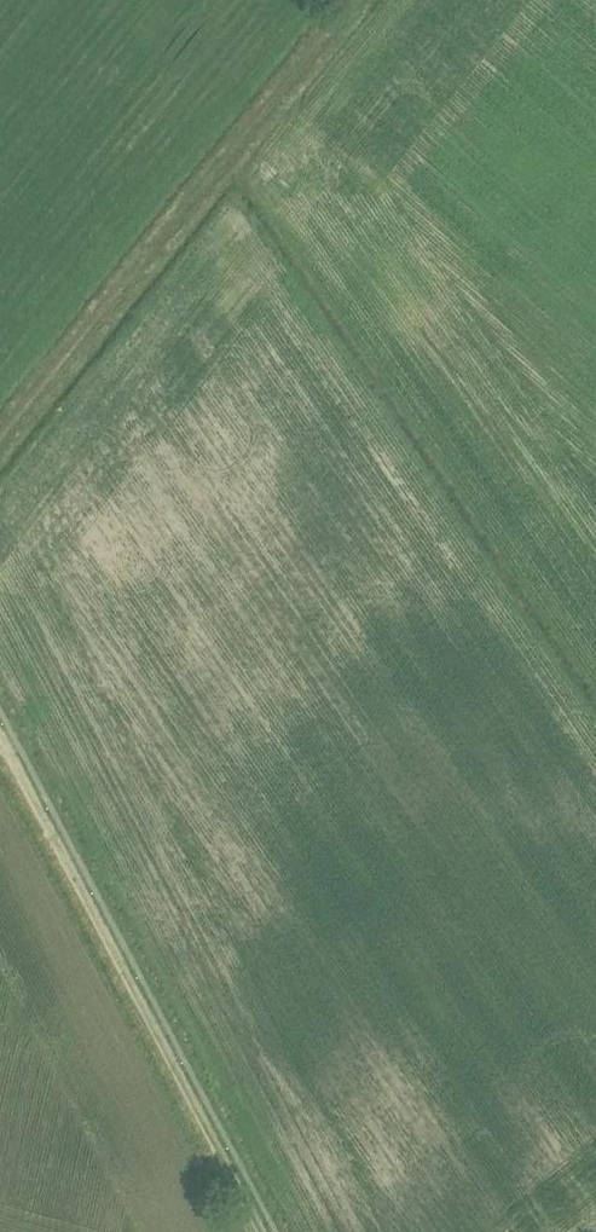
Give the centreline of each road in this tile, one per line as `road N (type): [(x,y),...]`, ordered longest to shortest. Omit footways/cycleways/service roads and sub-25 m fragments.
road 1 (track): [(0,439),(355,0)]
road 2 (track): [(263,1231),(0,740)]

